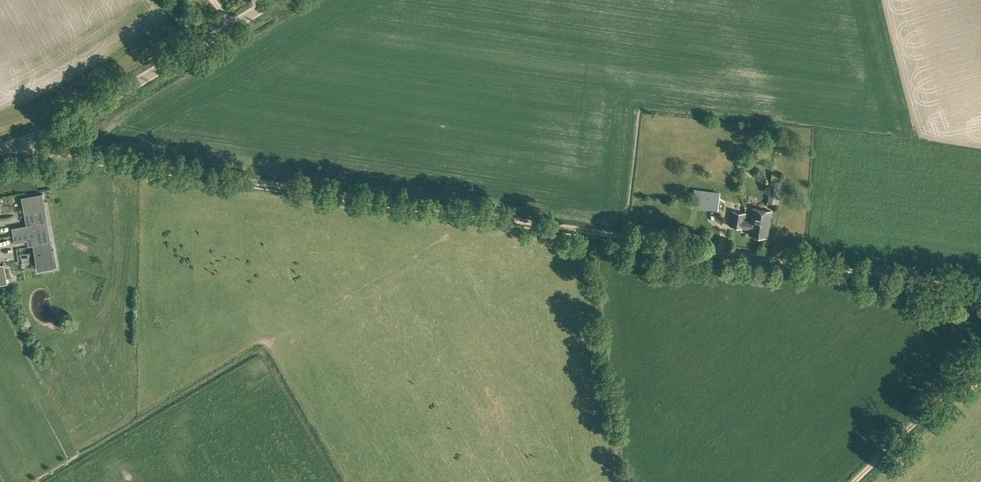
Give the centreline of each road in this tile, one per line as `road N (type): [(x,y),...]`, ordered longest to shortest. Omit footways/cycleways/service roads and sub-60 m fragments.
road 1 (track): [(980,289),(50,153)]
road 2 (unclassified): [(0,148),(49,131),(276,0)]
road 3 (track): [(980,361),(858,481)]

